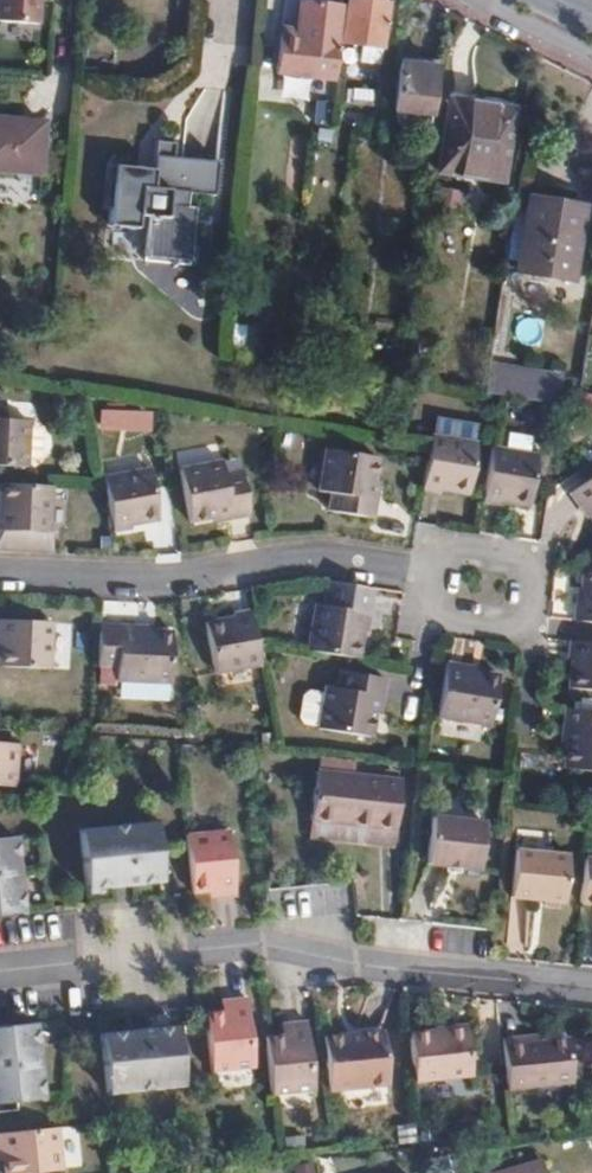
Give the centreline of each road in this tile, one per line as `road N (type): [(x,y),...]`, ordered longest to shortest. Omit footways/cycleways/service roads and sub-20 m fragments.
road 1 (residential): [(0,970),(264,945),(591,984)]
road 2 (residential): [(428,572),(308,555),(184,577),(0,571)]
road 3 (residential): [(428,572),(433,544),(538,562),(528,629),(421,614)]

